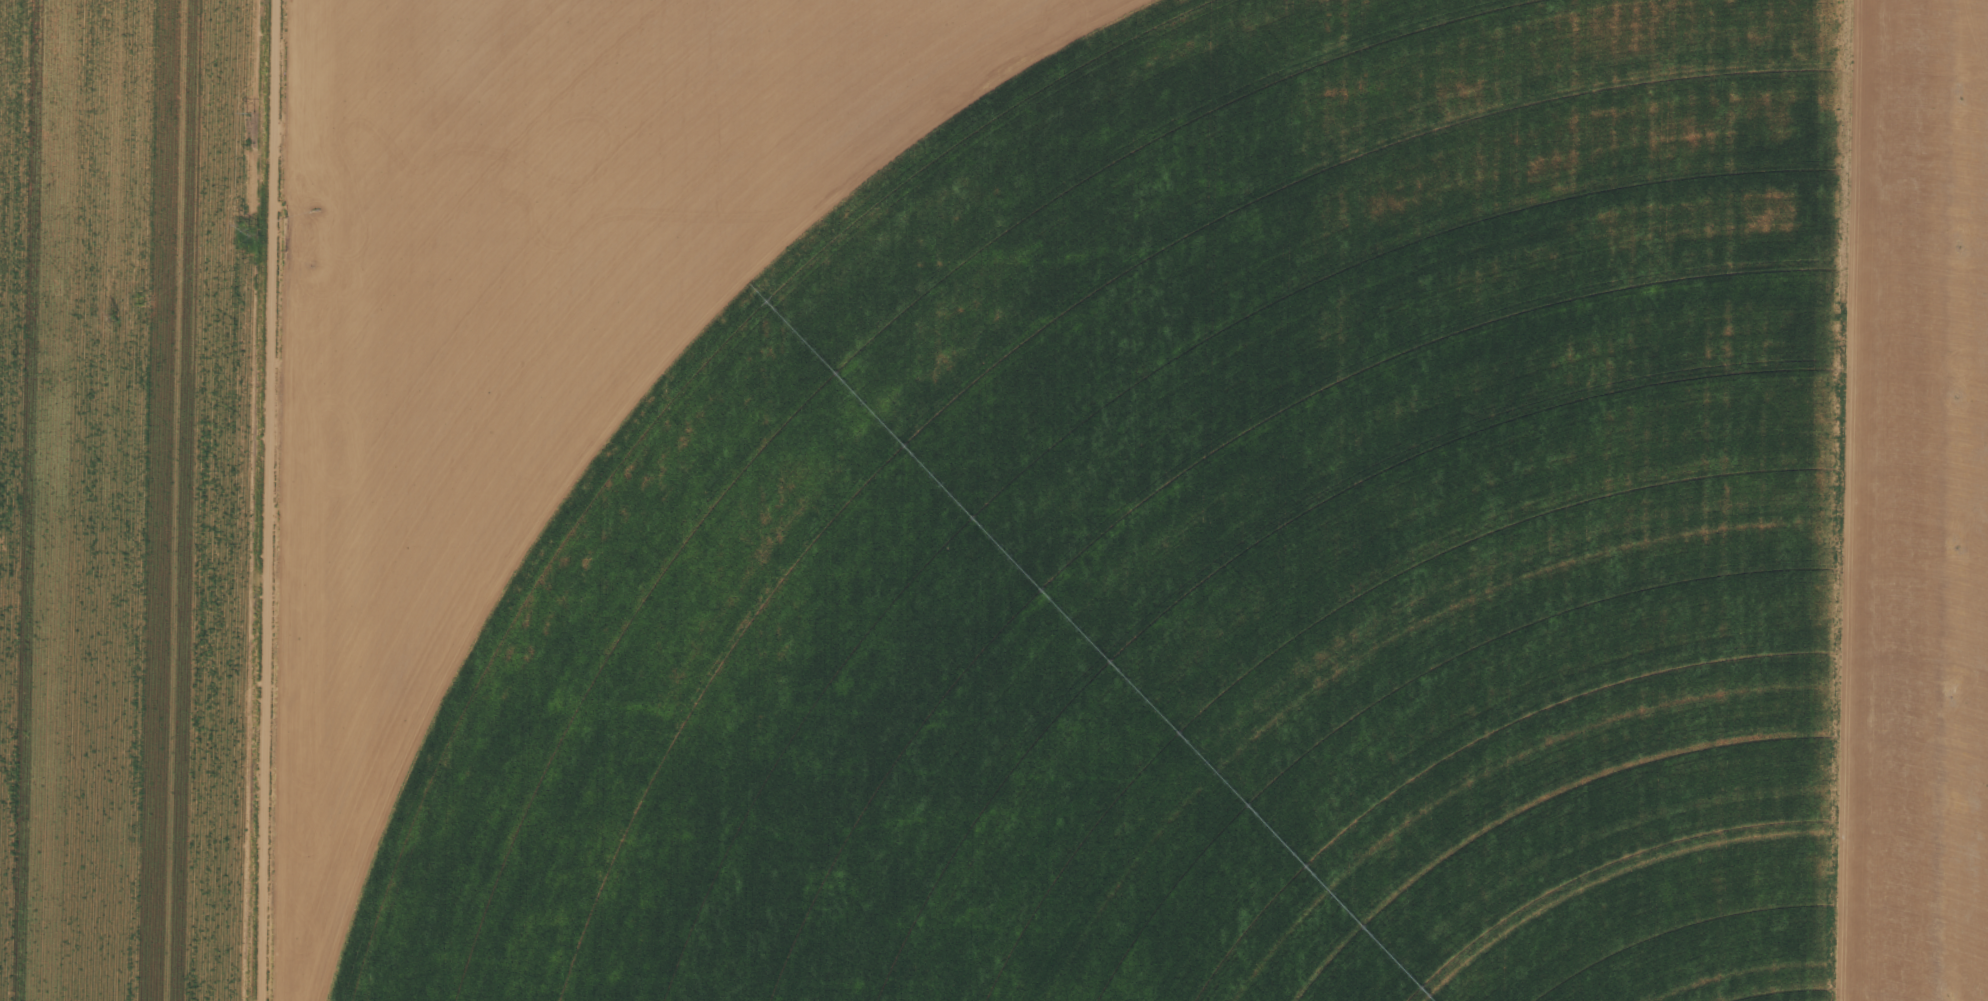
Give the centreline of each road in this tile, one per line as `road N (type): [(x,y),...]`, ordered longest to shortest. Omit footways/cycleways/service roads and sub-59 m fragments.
road 1 (residential): [(265,1000),(279,0)]

